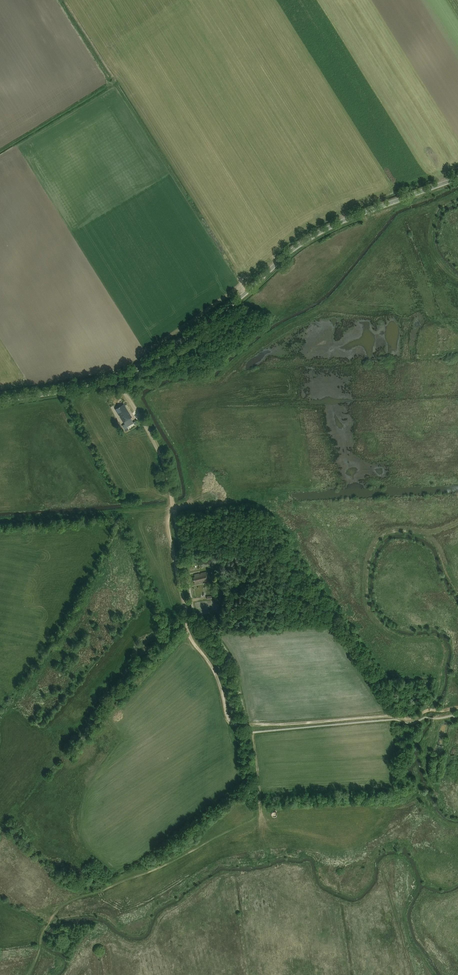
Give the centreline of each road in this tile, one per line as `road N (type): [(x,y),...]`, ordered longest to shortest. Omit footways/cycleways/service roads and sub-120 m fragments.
road 1 (unclassified): [(0,401),(114,380),(182,343),(319,232),(457,177)]
road 2 (track): [(457,709),(411,719),(230,723),(214,670),(187,633),(169,535),(172,505)]

